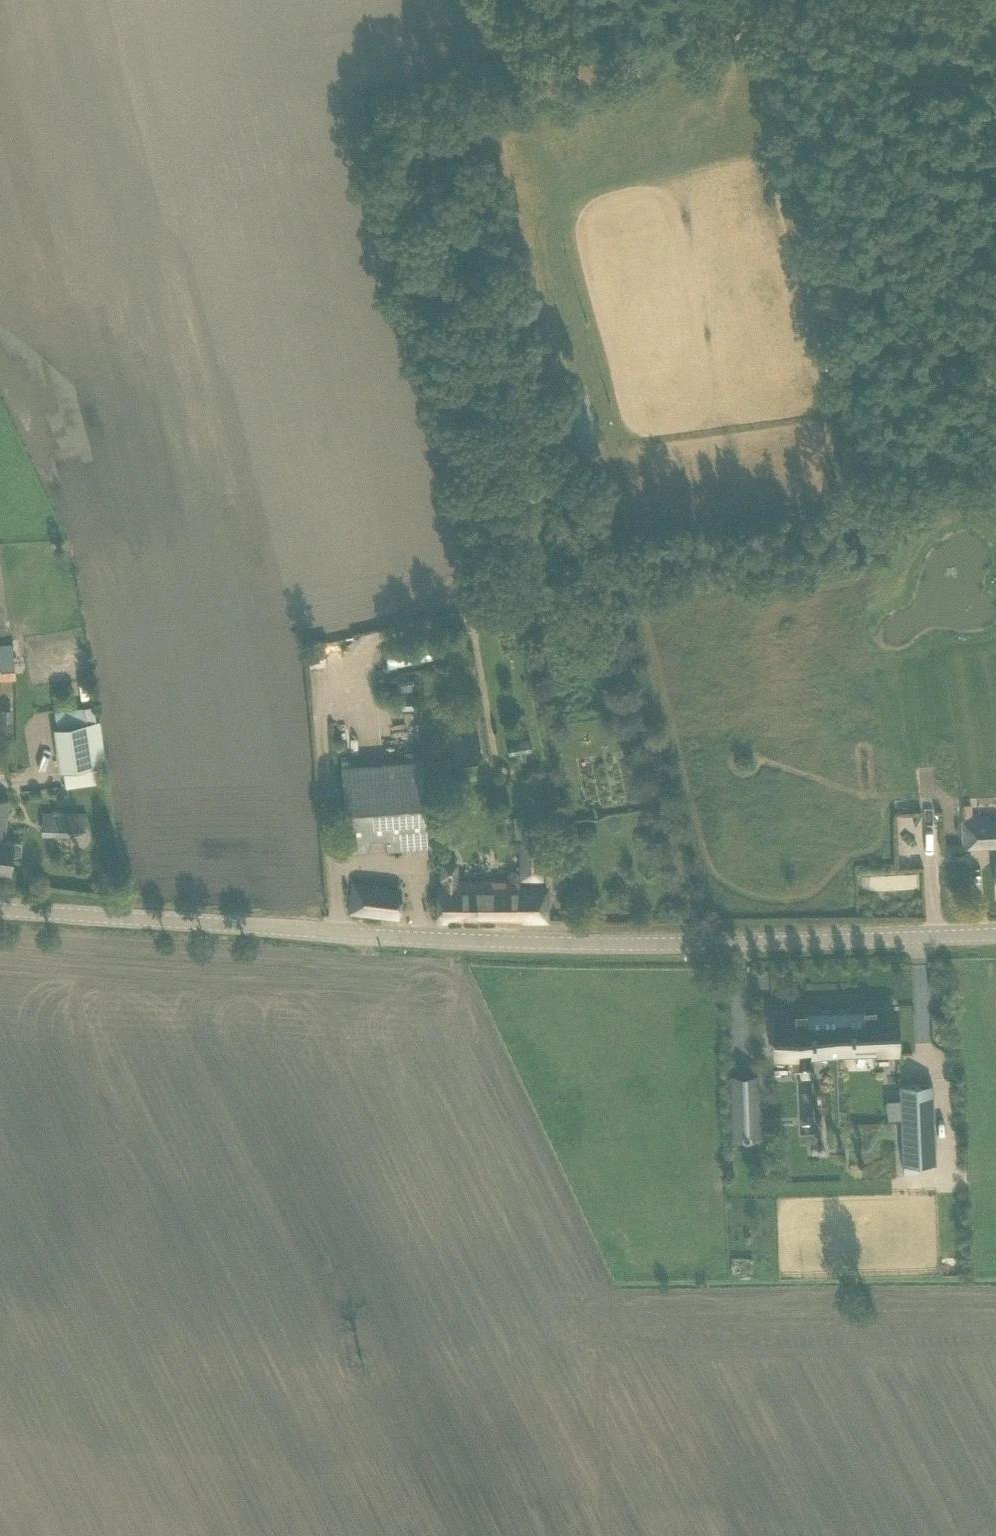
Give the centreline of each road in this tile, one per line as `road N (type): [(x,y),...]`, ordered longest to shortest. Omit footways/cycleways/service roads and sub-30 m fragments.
road 1 (unclassified): [(0,908),(572,945),(995,932)]

